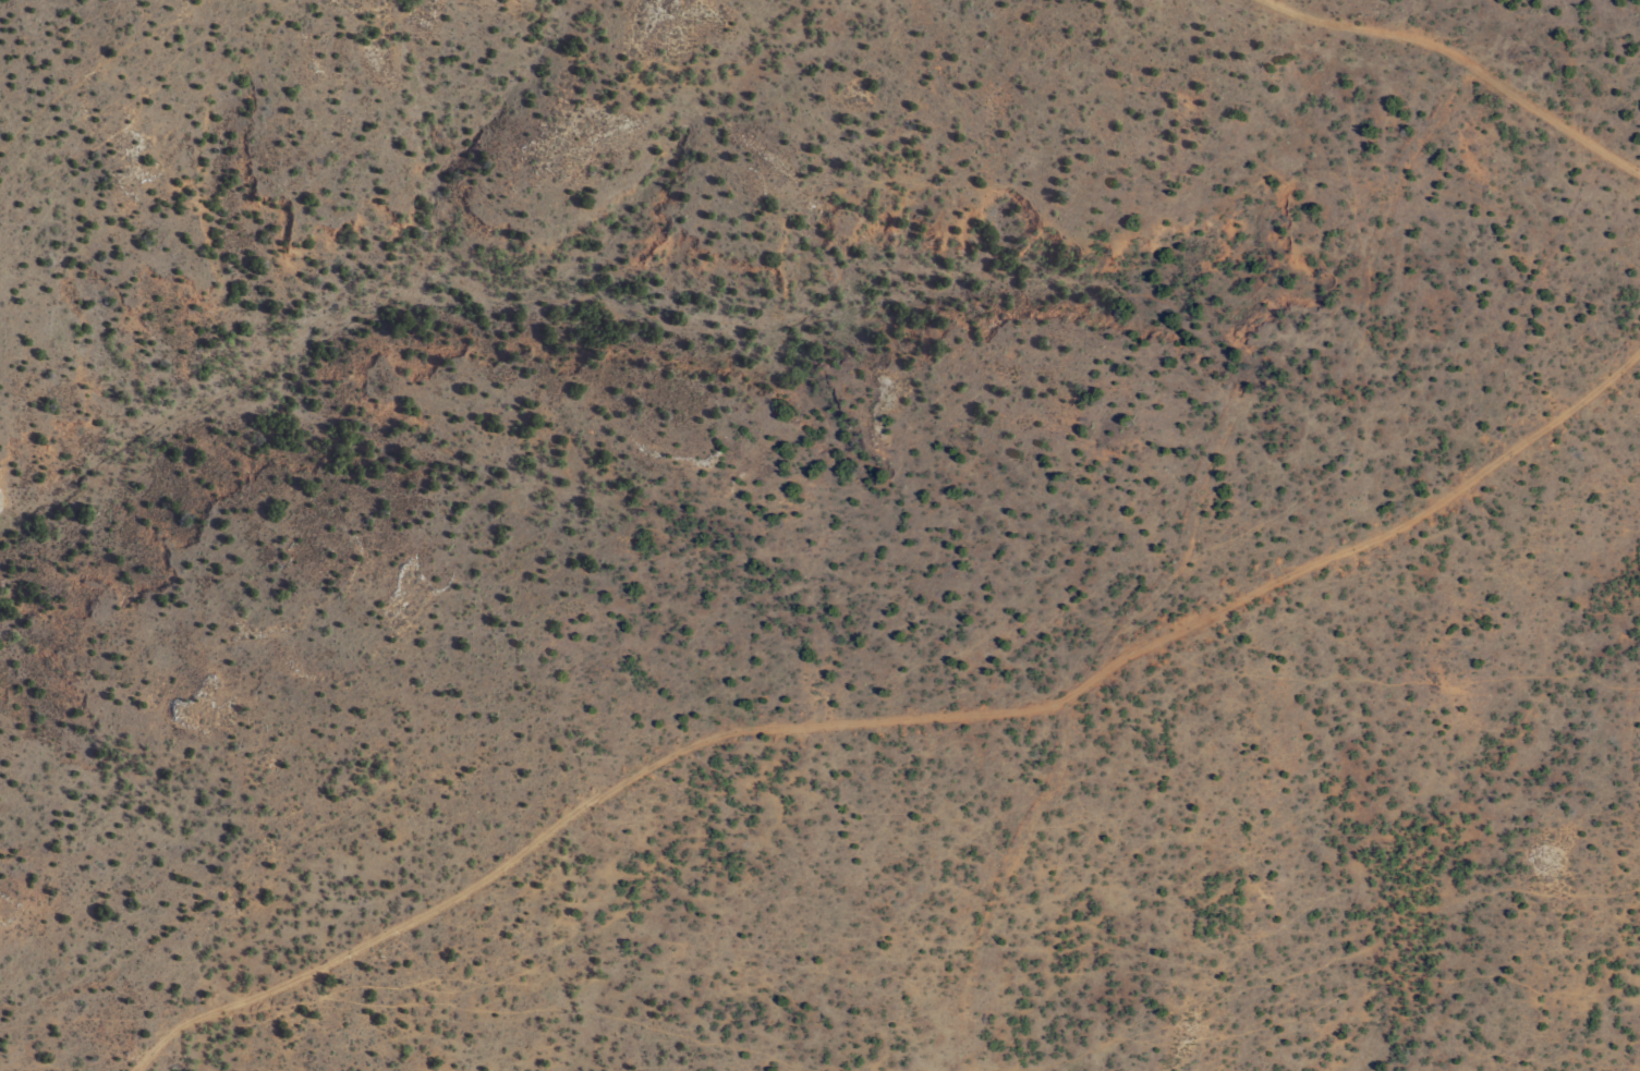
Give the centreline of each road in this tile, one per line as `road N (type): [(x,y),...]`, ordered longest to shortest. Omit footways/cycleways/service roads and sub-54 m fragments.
road 1 (residential): [(1639,162),(1544,90),(1325,0)]

